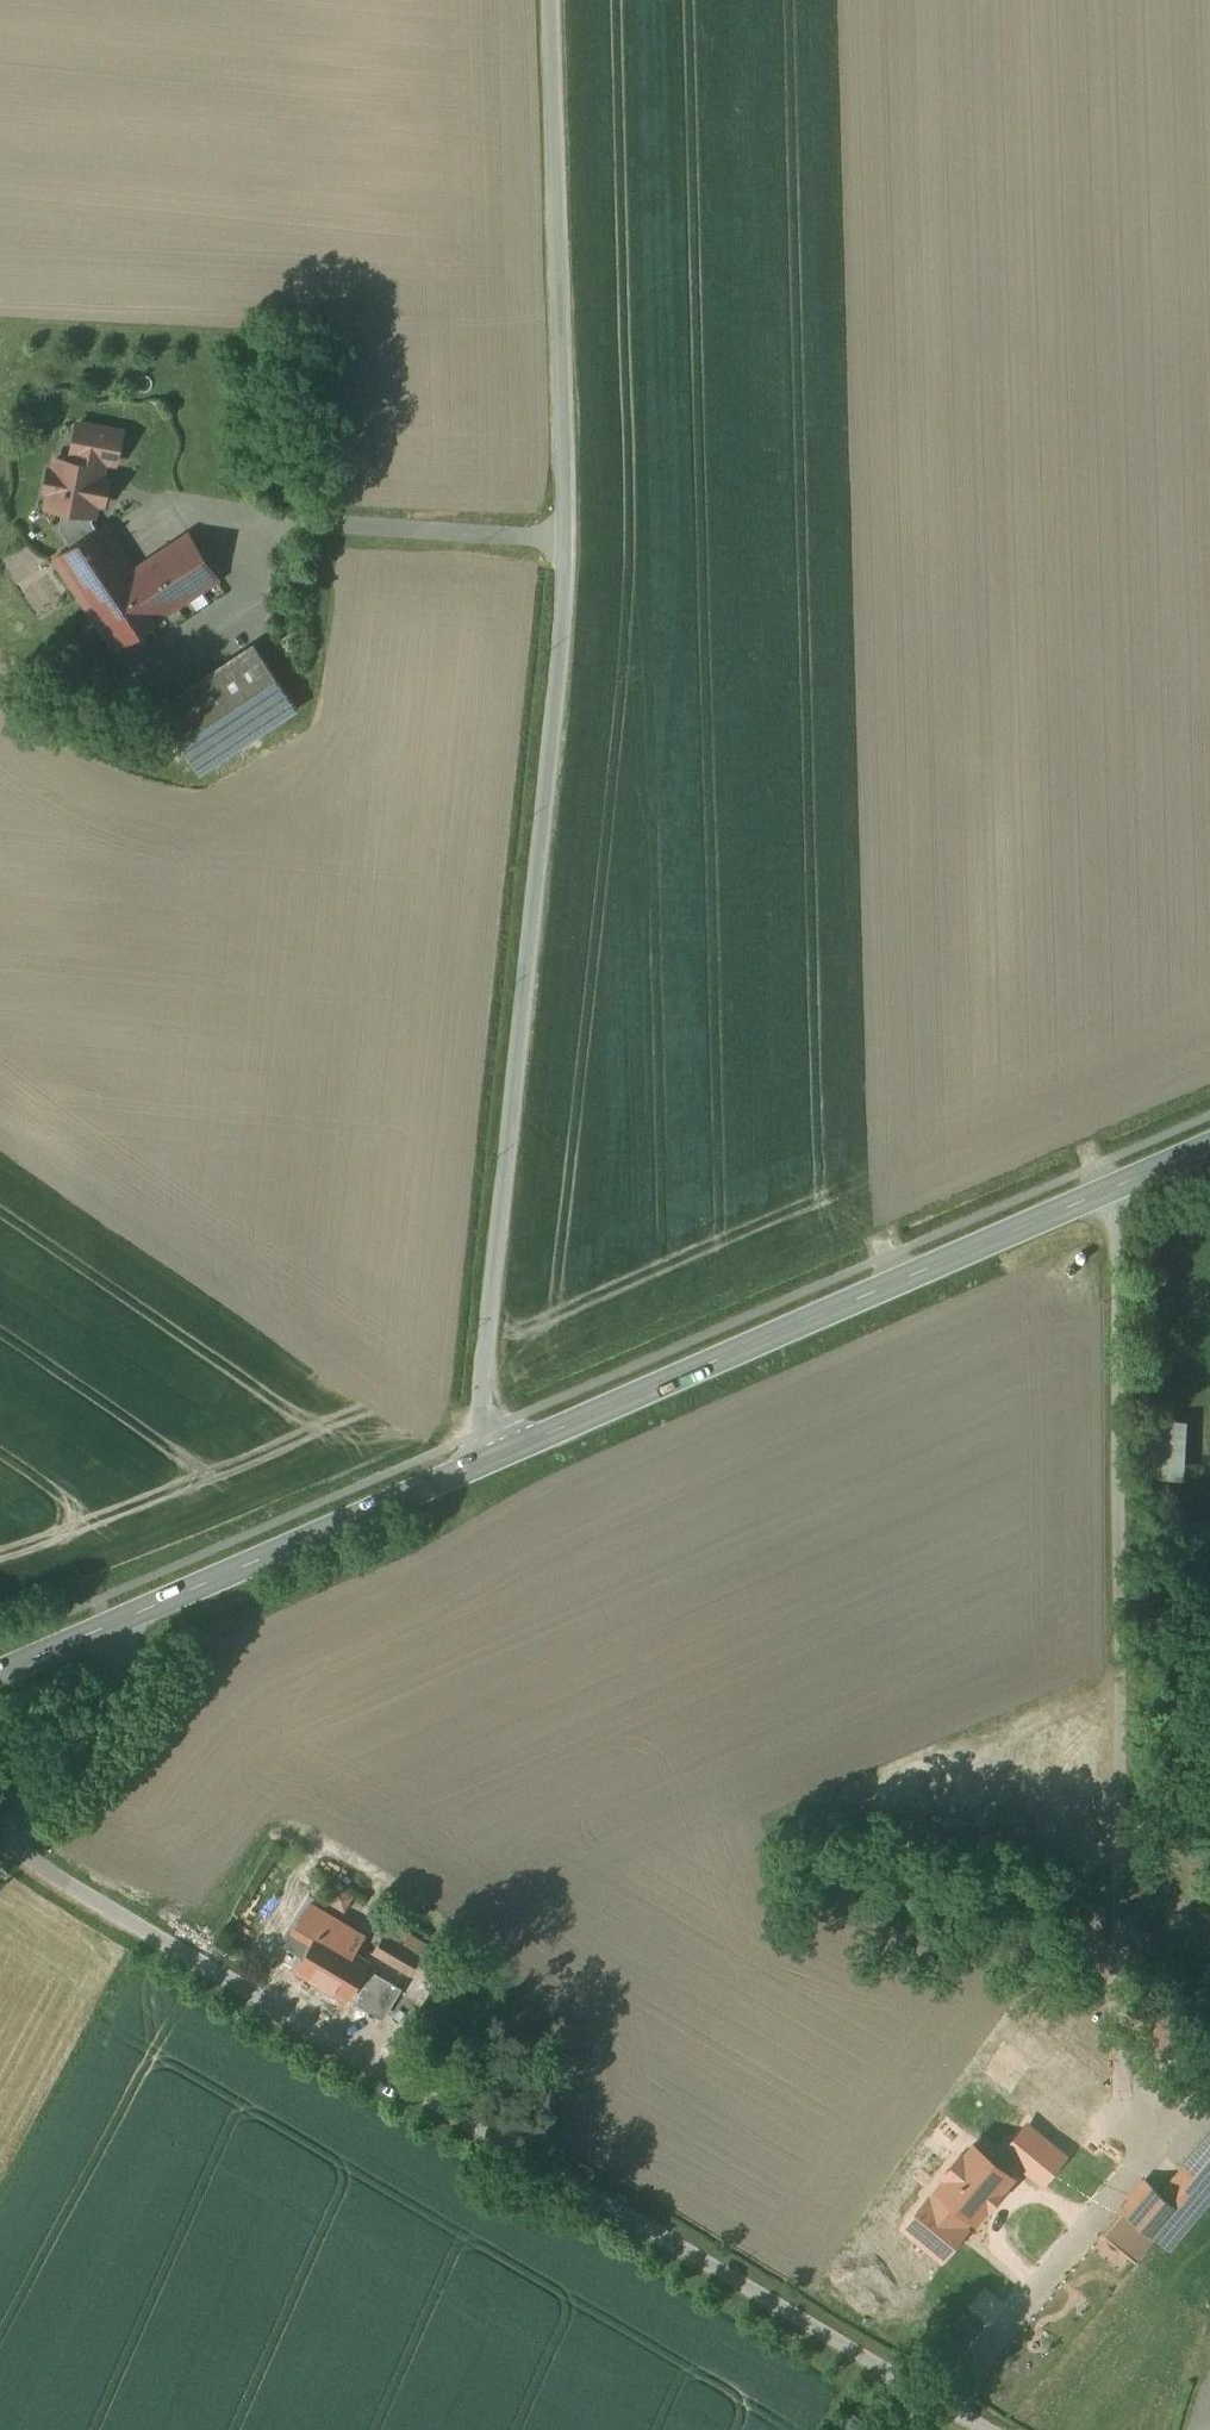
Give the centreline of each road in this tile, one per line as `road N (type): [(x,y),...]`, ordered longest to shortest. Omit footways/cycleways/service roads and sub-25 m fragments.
road 1 (unclassified): [(499,1457),(490,1429),(575,436),(560,0)]
road 2 (unclassified): [(1019,2429),(32,1856),(0,1811)]
road 3 (tertiary): [(499,1457),(1209,1146)]
road 4 (tertiary): [(0,1669),(499,1457)]

